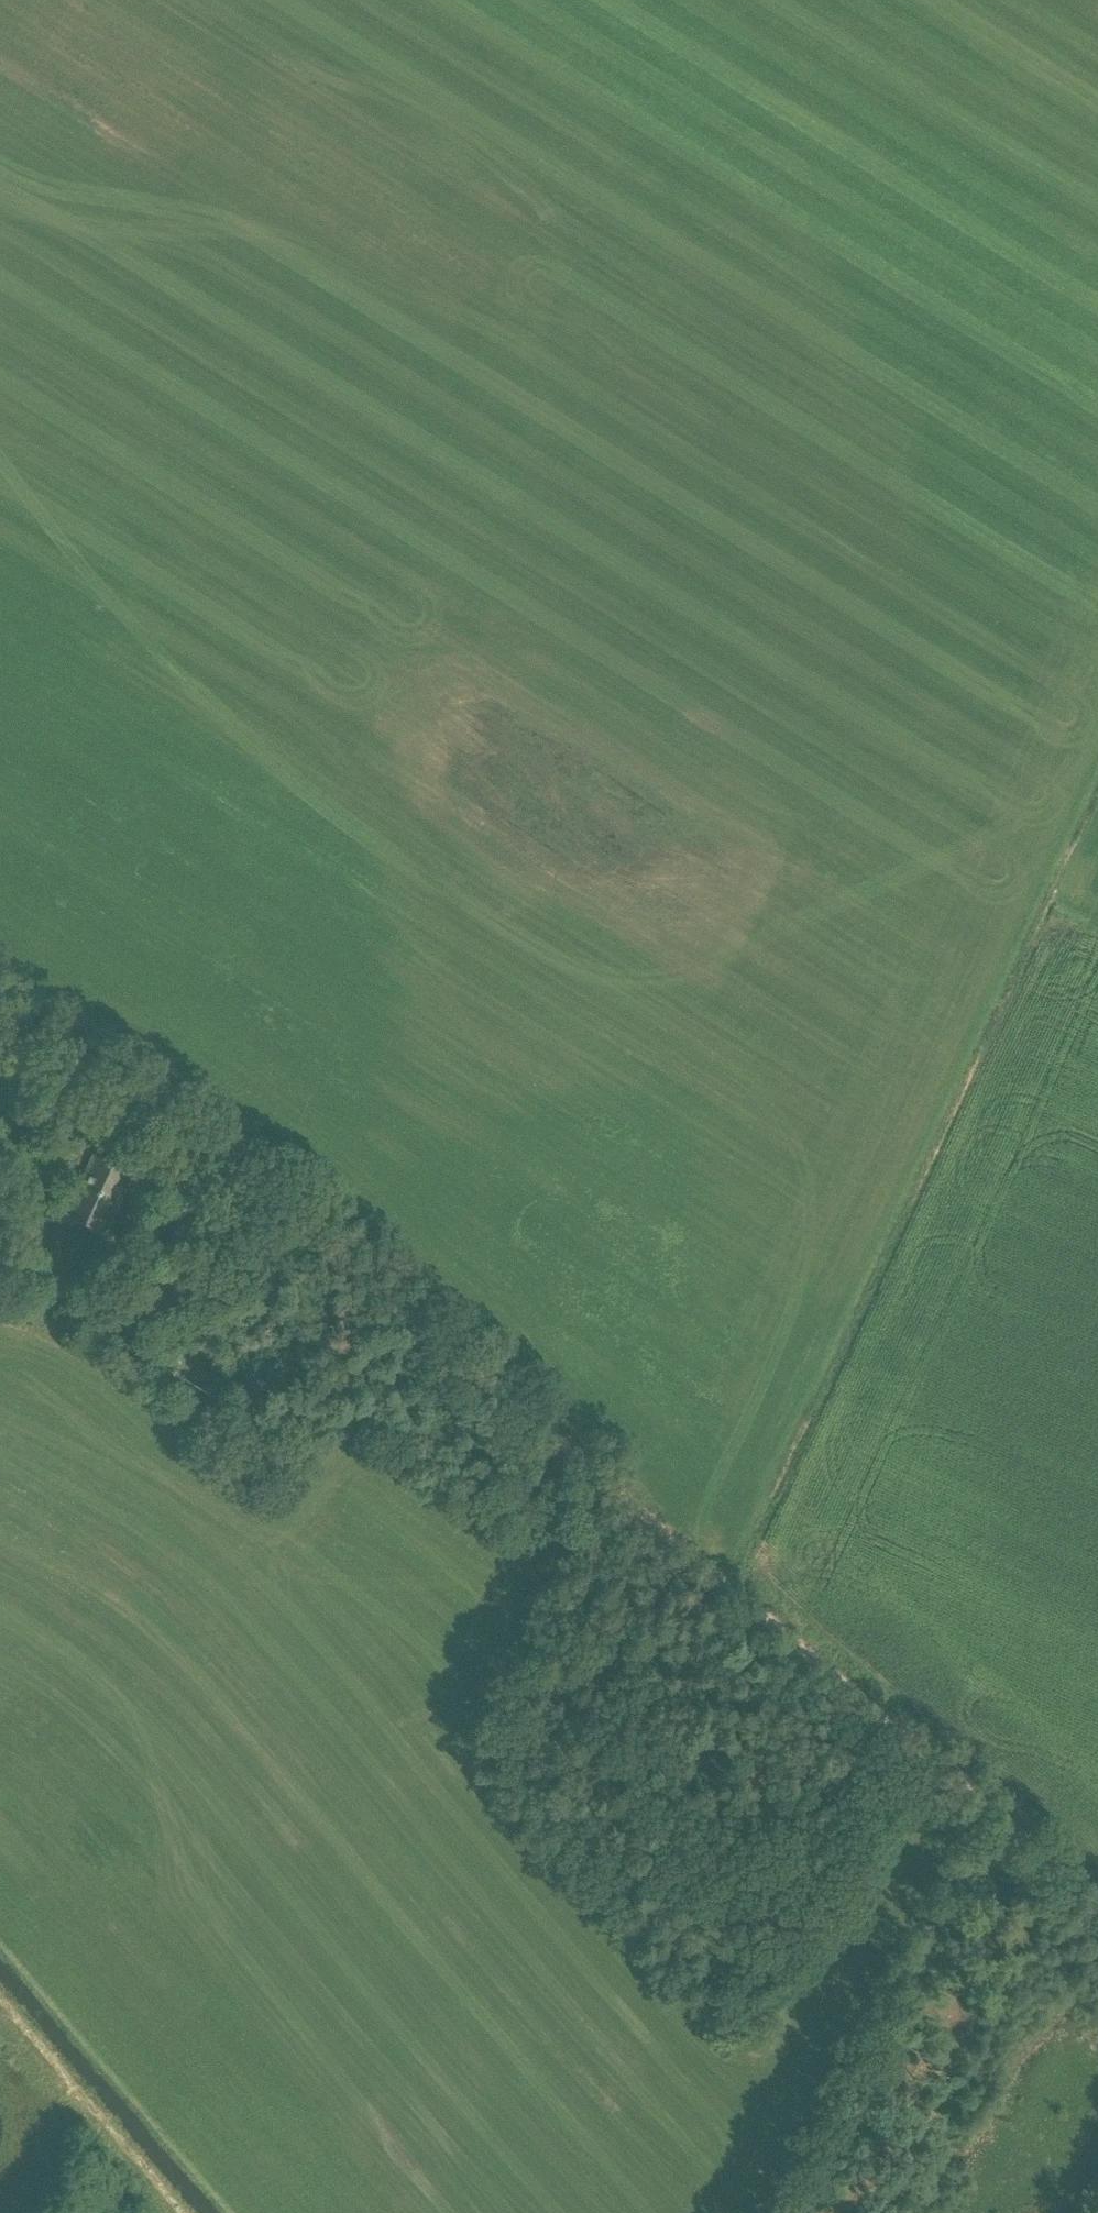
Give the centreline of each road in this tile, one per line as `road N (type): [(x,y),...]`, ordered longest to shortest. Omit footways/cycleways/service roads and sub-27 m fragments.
road 1 (track): [(1097,1899),(244,1179)]
road 2 (unclassified): [(244,1179),(0,1017)]
road 3 (track): [(0,2008),(176,2212)]

